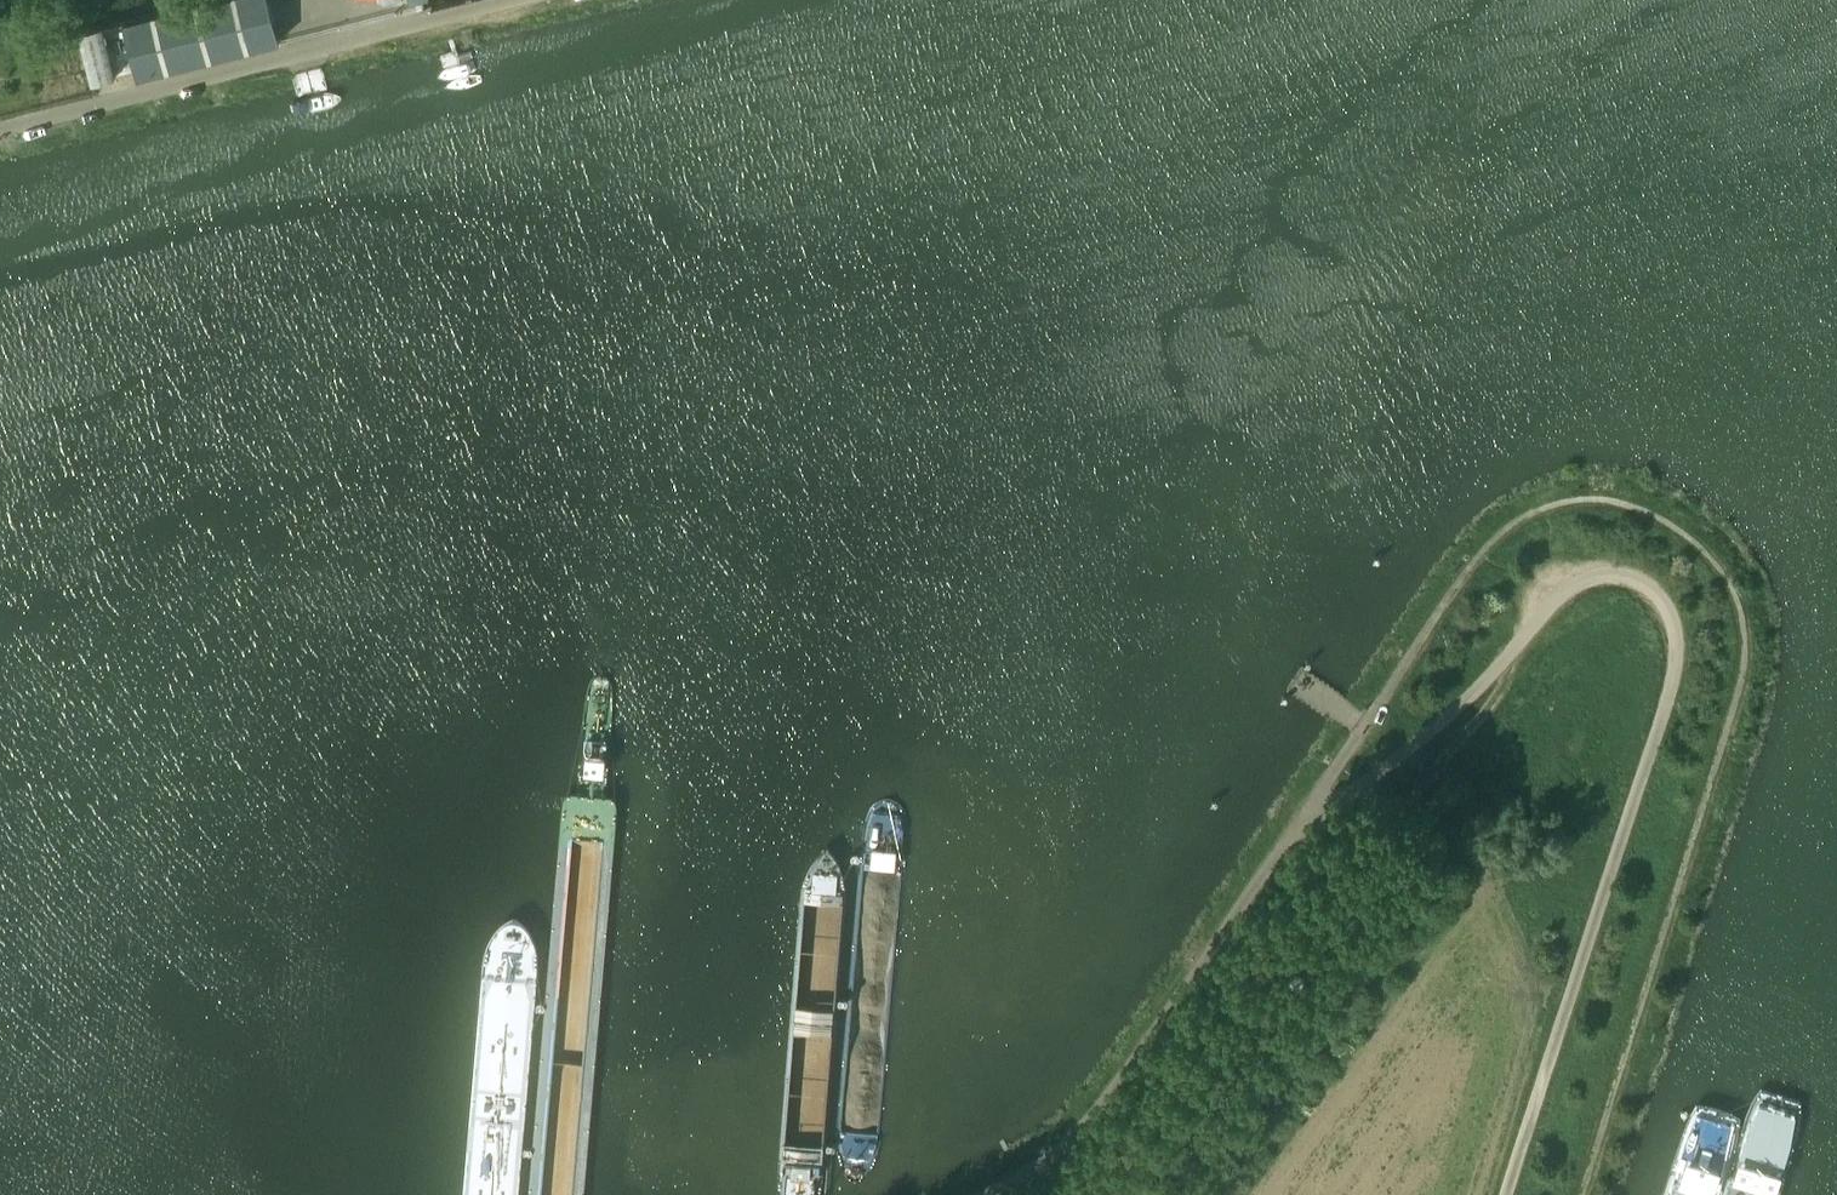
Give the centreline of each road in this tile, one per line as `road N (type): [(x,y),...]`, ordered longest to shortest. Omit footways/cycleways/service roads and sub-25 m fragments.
road 1 (unclassified): [(1511,1194),(1670,681),(1674,633),(1663,602),(1640,582),(1606,573),(1573,584),(1499,666),(1376,777),(1293,834)]
road 2 (residential): [(1293,834),(1096,1112),(1070,1140),(985,1194)]
road 3 (residential): [(1363,724),(1293,834)]

